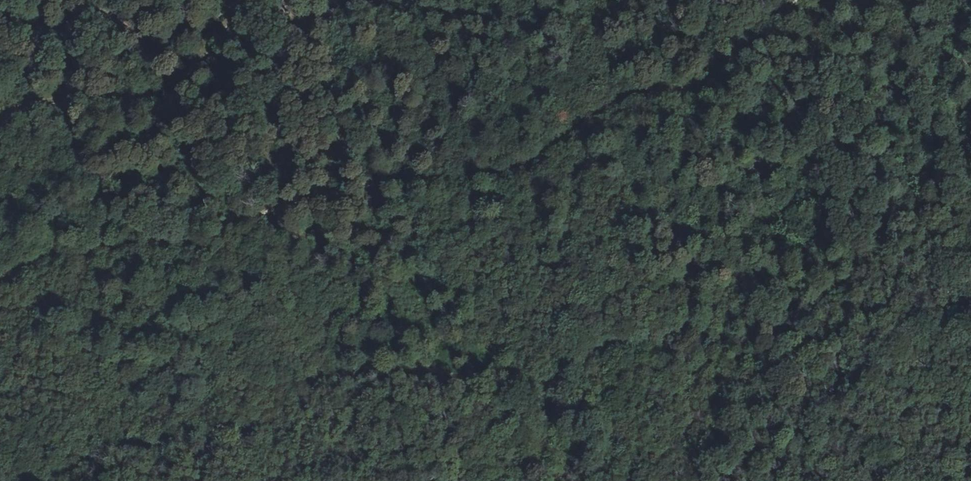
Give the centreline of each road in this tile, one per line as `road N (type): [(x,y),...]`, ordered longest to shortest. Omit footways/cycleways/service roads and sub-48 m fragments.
road 1 (track): [(64,480),(122,447),(267,420),(352,369),(436,366),(524,404),(588,358),(621,348),(817,311),(902,220),(970,188)]
road 2 (track): [(0,285),(57,255),(187,249),(339,192),(529,168),(608,109),(708,88),(764,23),(839,0)]
road 3 (track): [(0,125),(12,111),(39,104),(159,96),(193,71),(243,0)]
road 4 (track): [(240,0),(162,49),(94,15),(52,34),(0,19)]

